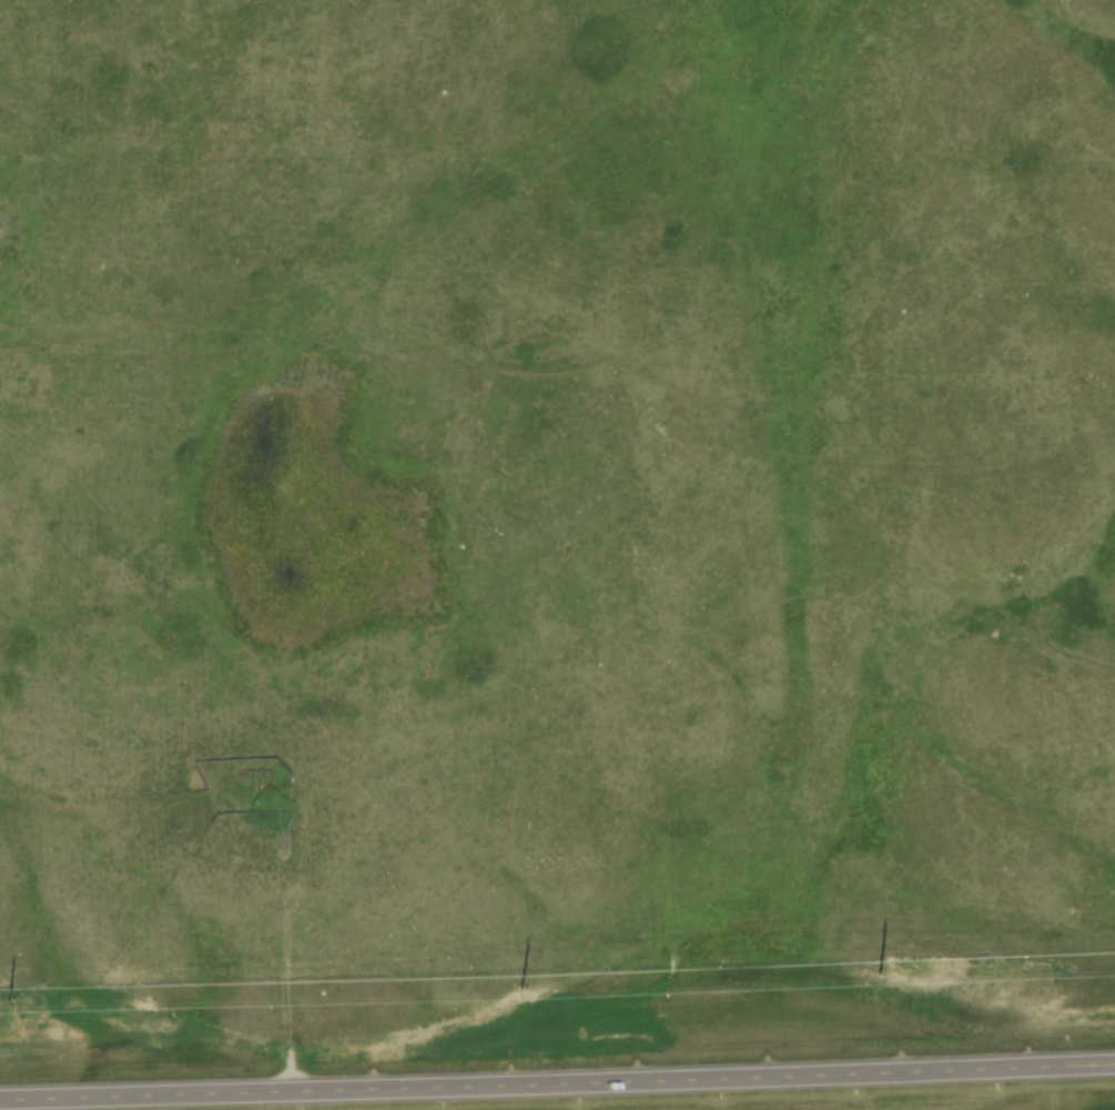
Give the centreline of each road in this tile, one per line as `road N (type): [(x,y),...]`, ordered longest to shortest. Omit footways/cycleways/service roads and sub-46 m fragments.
road 1 (secondary): [(0,1102),(1114,1065)]

